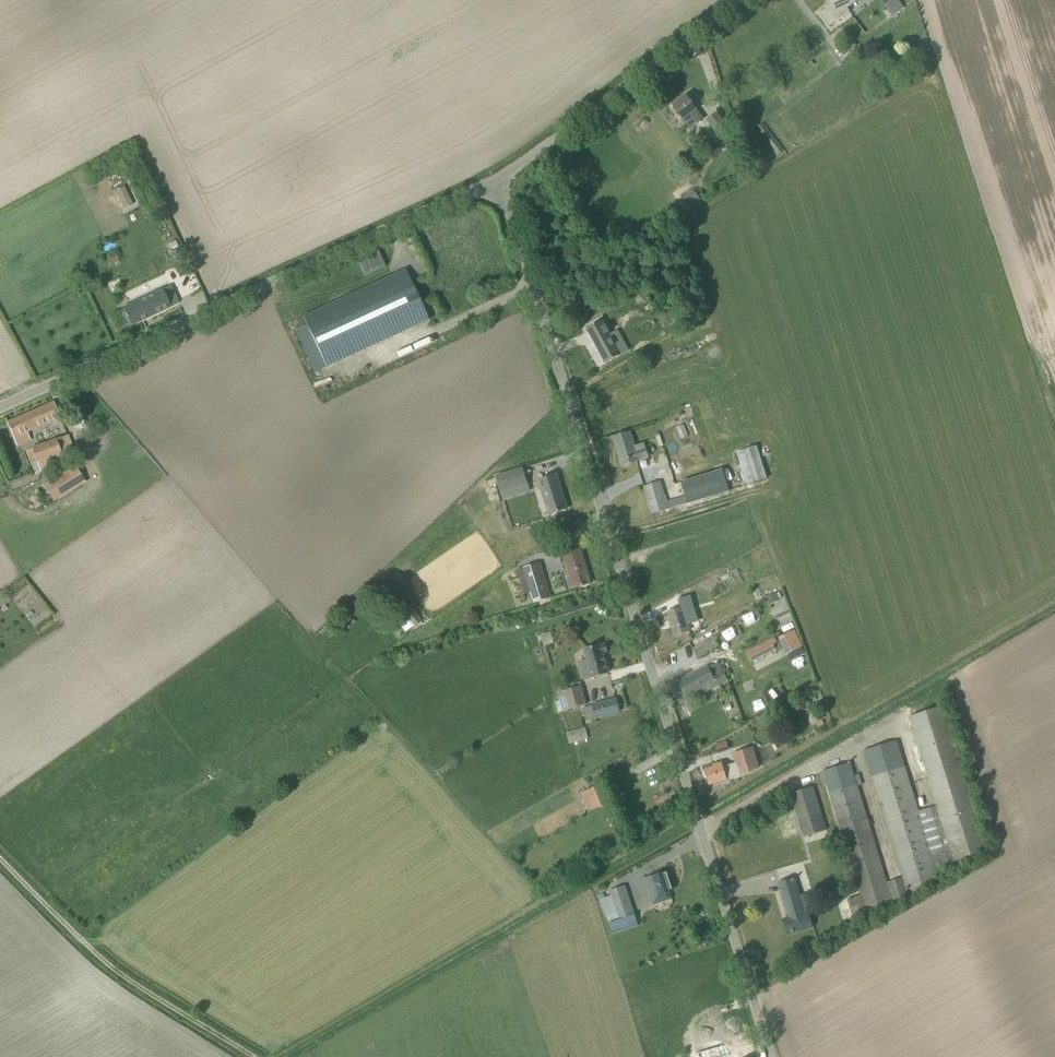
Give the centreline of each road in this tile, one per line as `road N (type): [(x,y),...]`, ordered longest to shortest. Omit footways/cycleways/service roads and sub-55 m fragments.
road 1 (unclassified): [(769,1056),(523,249),(493,185)]
road 2 (unclassified): [(0,412),(493,185)]
road 3 (track): [(0,857),(83,945),(253,1056)]
road 4 (unclassified): [(493,185),(747,0)]

